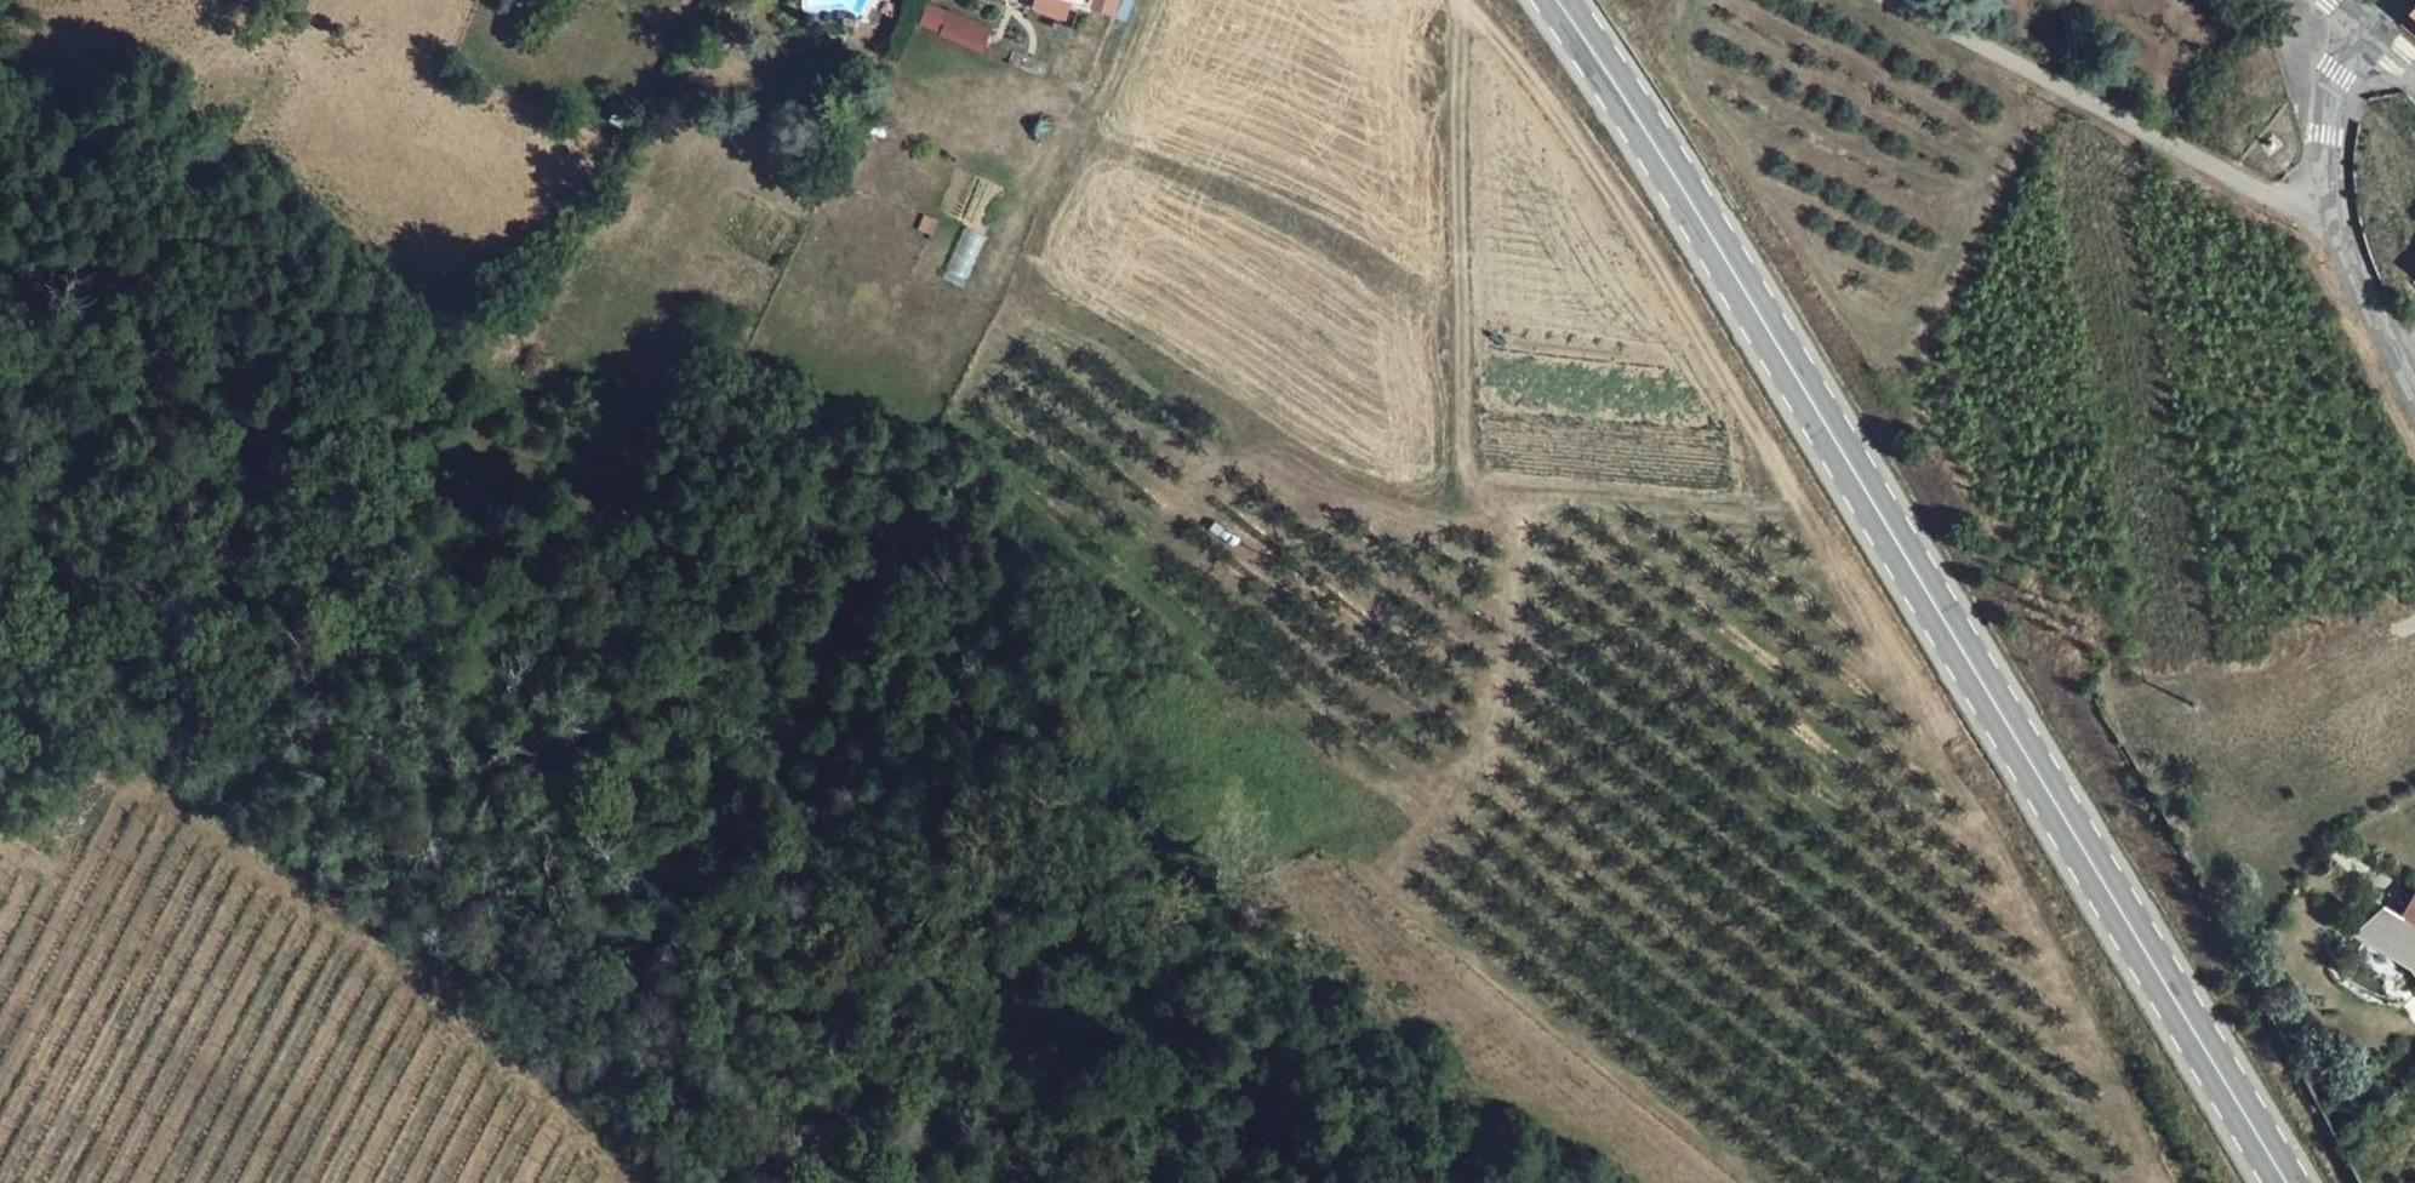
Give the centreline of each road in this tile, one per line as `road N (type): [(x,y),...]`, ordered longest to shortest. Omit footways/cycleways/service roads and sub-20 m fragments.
road 1 (secondary): [(2289,1182),(1601,80),(1543,0)]
road 2 (unclassified): [(2321,203),(2273,201),(1886,0)]
road 3 (unclassified): [(2414,398),(2321,203)]
road 4 (unclassified): [(2321,203),(2327,112),(2364,25)]

